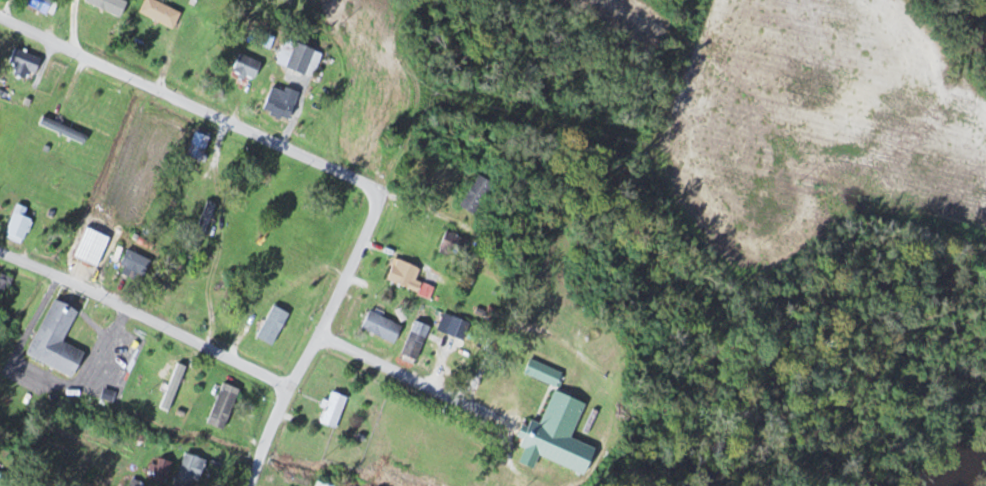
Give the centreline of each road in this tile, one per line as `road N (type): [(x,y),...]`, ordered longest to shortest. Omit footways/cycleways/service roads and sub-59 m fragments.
road 1 (residential): [(0,16),(377,191)]
road 2 (residential): [(248,485),(271,419),(378,207),(377,191)]
road 3 (residential): [(287,389),(0,254)]
road 4 (residential): [(316,335),(503,415)]

